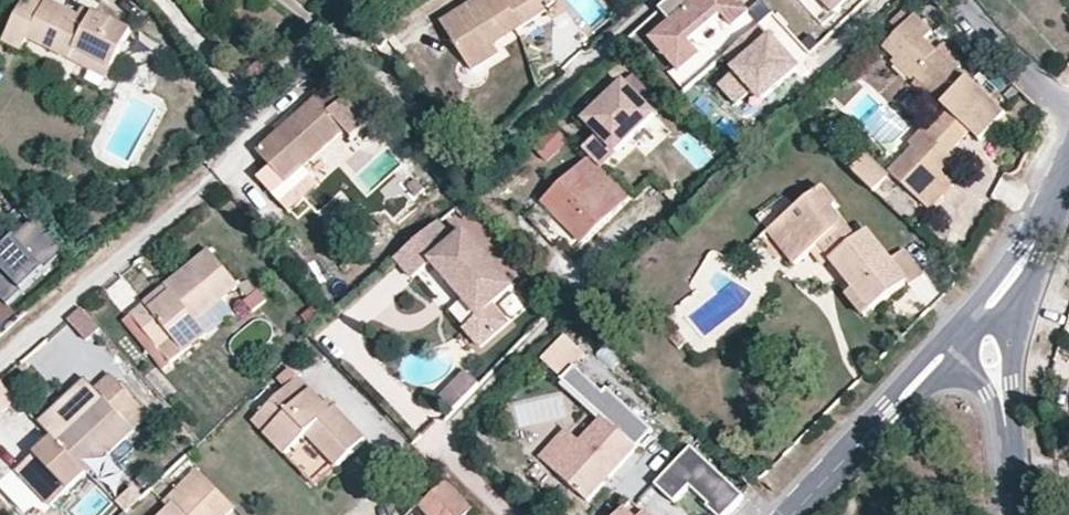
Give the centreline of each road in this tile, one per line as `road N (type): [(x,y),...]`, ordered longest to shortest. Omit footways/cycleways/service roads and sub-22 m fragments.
road 1 (tertiary): [(789,514),(969,319)]
road 2 (residential): [(1015,514),(998,383),(969,319)]
road 3 (tertiary): [(969,319),(1029,252),(1068,171)]
road 4 (residential): [(963,0),(1068,107)]

